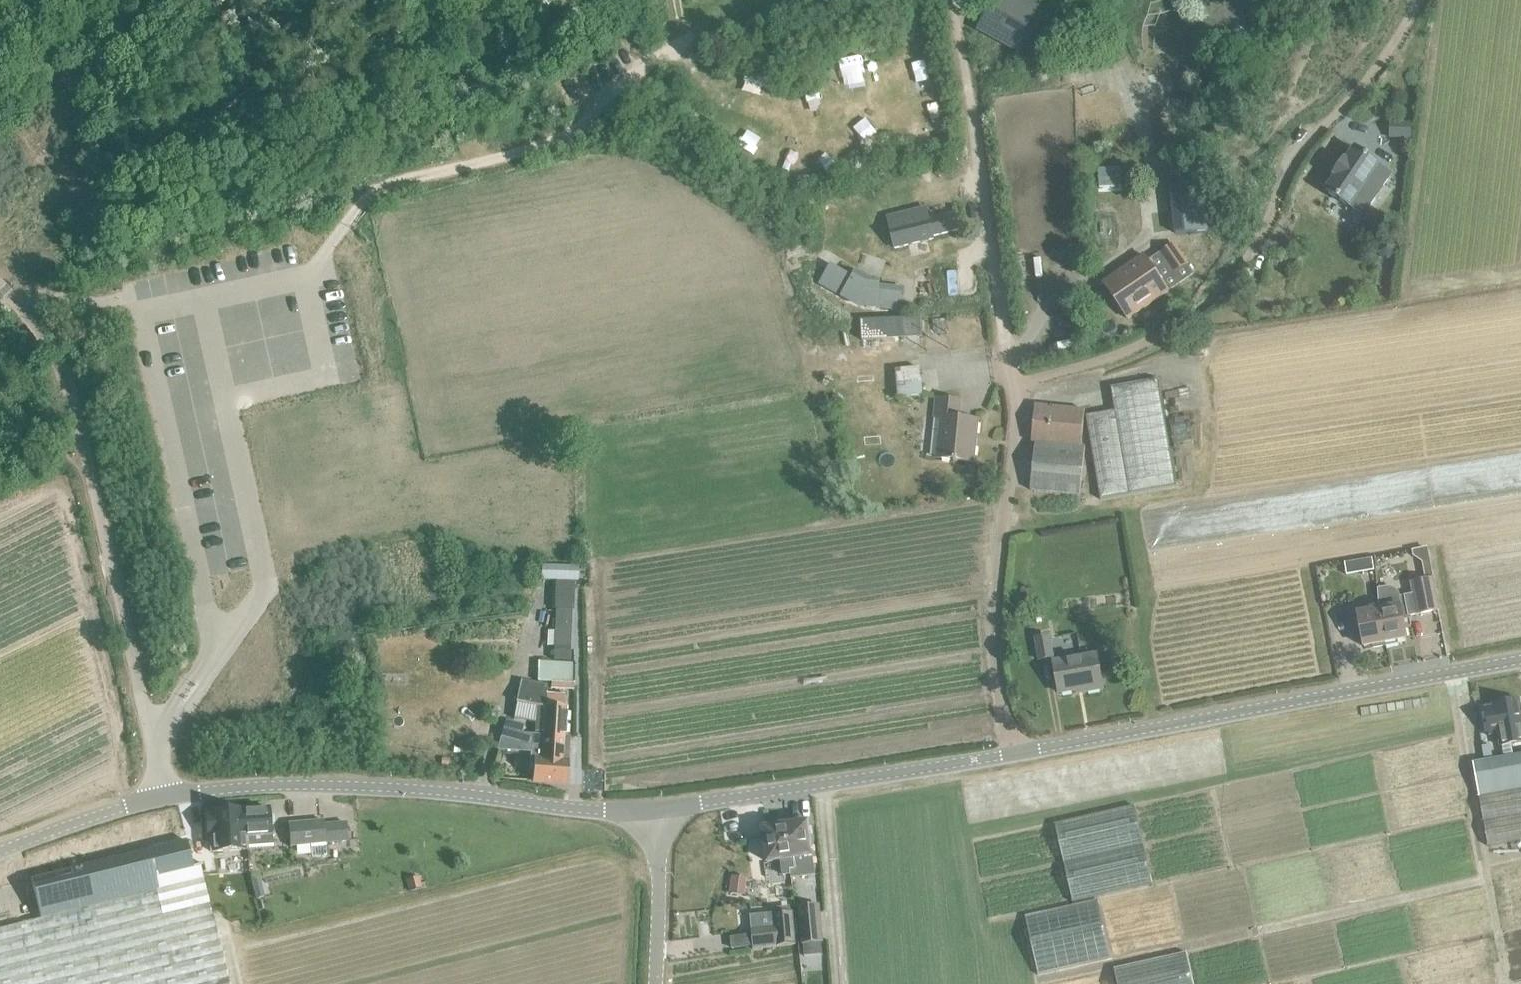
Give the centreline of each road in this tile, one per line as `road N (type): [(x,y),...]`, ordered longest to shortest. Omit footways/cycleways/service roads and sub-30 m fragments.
road 1 (track): [(1417,0),(1378,63),(1282,174),(1241,268),(1212,298),(1129,350),(1015,386)]
road 2 (unclassified): [(1015,753),(1520,662)]
road 3 (unclassified): [(666,807),(604,811),(357,785),(163,796)]
road 4 (track): [(298,285),(375,191),(550,144),(606,104),(645,61),(685,41)]
road 5 (unclassified): [(1015,753),(666,807)]
road 6 (unclassified): [(1015,753),(993,654),(1014,405)]
road 7 (unclassified): [(1015,386),(978,106)]
road 8 (track): [(820,784),(839,983)]
road 9 (unclassified): [(659,983),(666,807)]
road 10 (unclassified): [(0,854),(163,796)]

